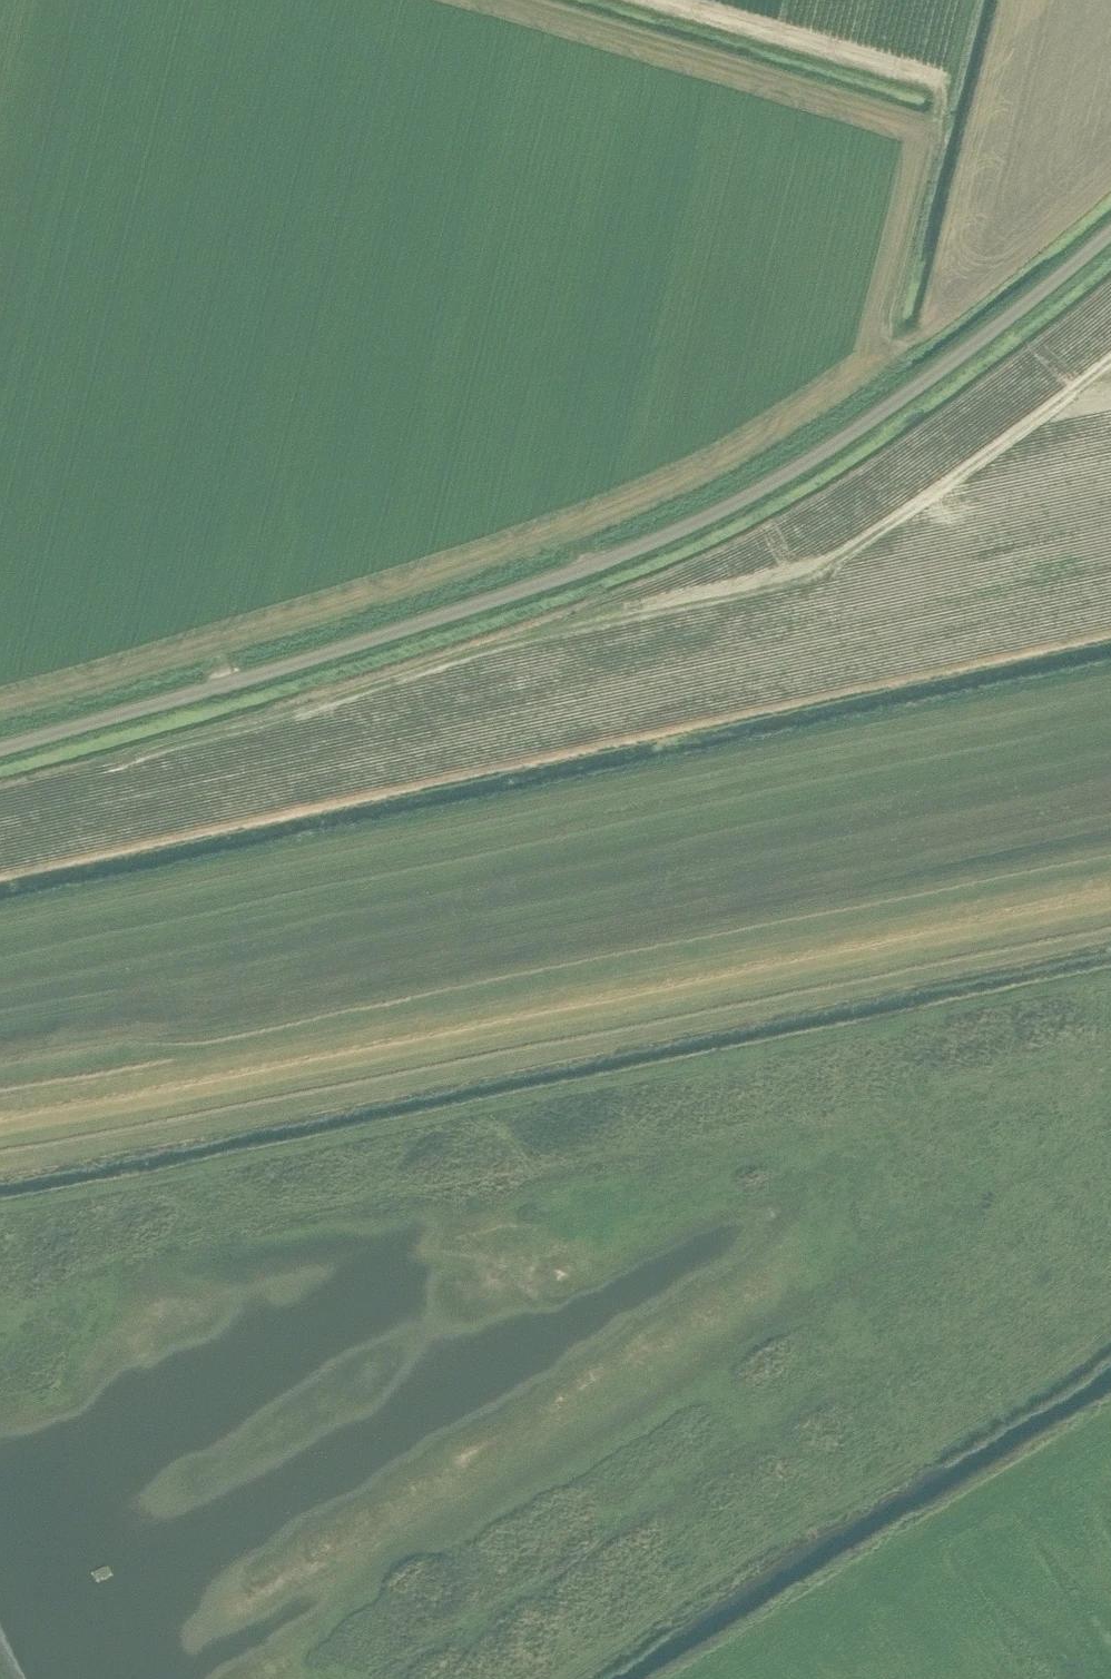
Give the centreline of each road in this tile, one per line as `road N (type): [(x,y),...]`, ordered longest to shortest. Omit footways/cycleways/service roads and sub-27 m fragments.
road 1 (unclassified): [(1110,232),(876,415),(709,517),(481,603),(0,748)]

